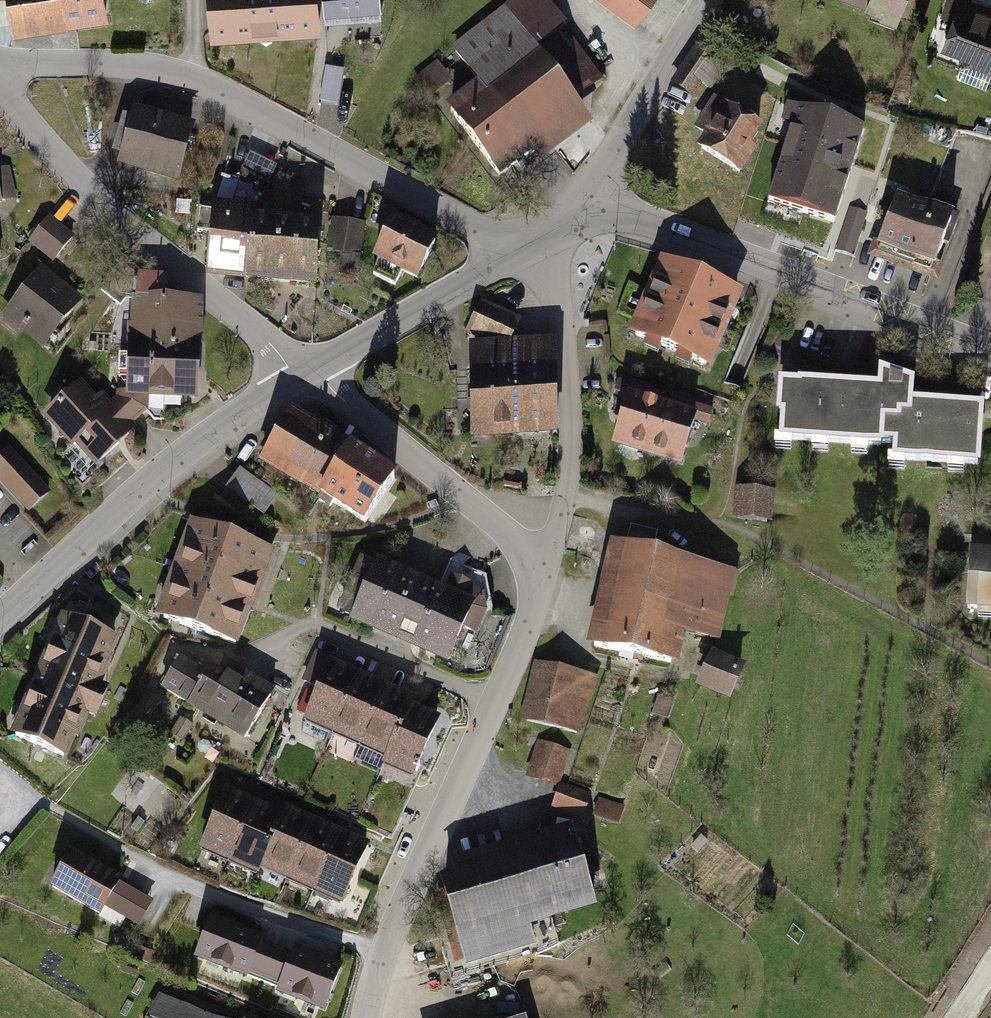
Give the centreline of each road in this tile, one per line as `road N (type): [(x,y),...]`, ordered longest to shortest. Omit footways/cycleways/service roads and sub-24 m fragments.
road 1 (tertiary): [(0,64),(137,64),(193,81),(525,252)]
road 2 (tertiary): [(363,1017),(382,951),(543,575)]
road 3 (residential): [(305,375),(121,226),(0,83)]
road 4 (tertiary): [(595,215),(628,215),(990,350)]
road 5 (tertiary): [(305,375),(148,482),(0,620)]
road 6 (tertiary): [(543,575),(567,499),(562,327),(550,284),(525,252)]
road 7 (residential): [(543,575),(305,375)]
road 8 (tertiary): [(525,252),(305,375)]
road 9 (unclassified): [(709,0),(606,169),(595,215)]

